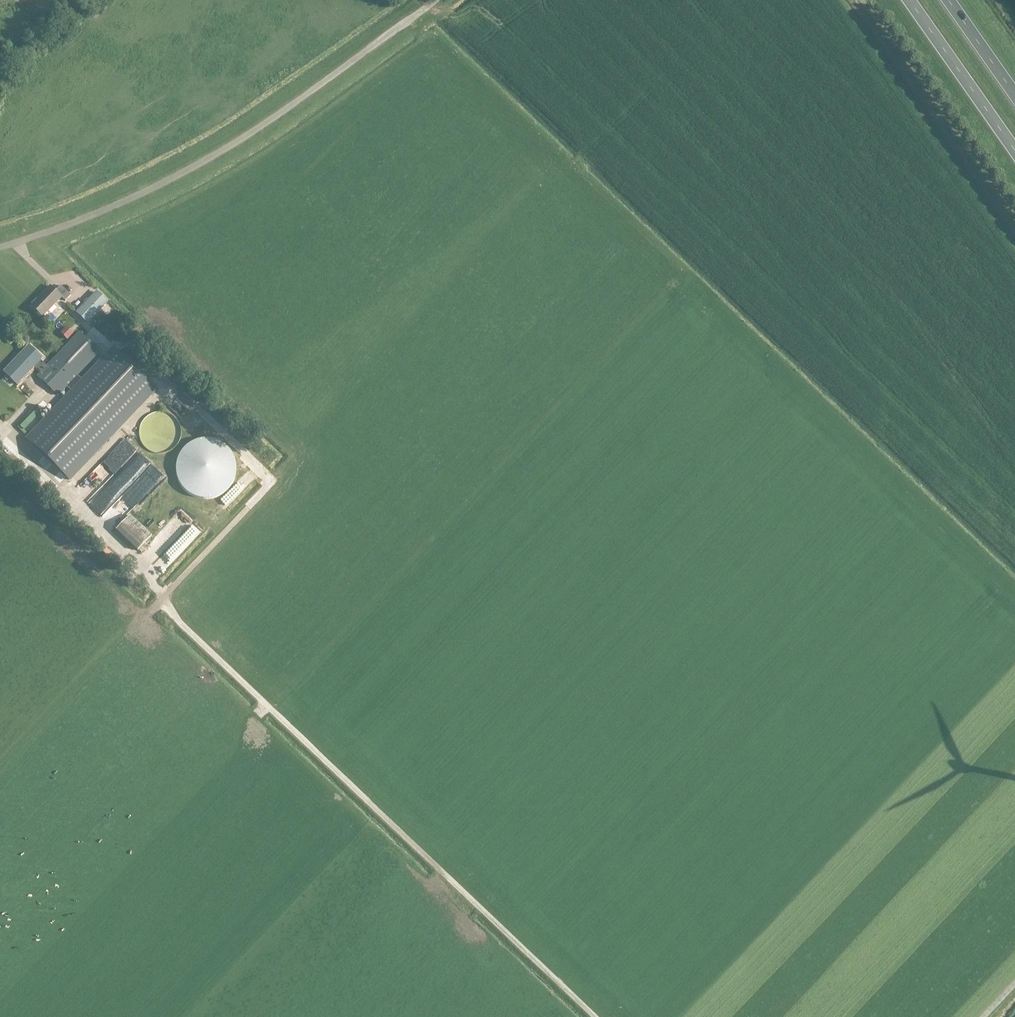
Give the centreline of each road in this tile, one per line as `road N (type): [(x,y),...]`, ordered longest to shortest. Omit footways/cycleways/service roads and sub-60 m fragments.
road 1 (track): [(0,436),(169,612),(593,1016)]
road 2 (unclassified): [(0,247),(150,191),(221,151),(436,0)]
road 3 (trunk): [(907,0),(1014,153)]
road 4 (track): [(163,597),(275,480)]

